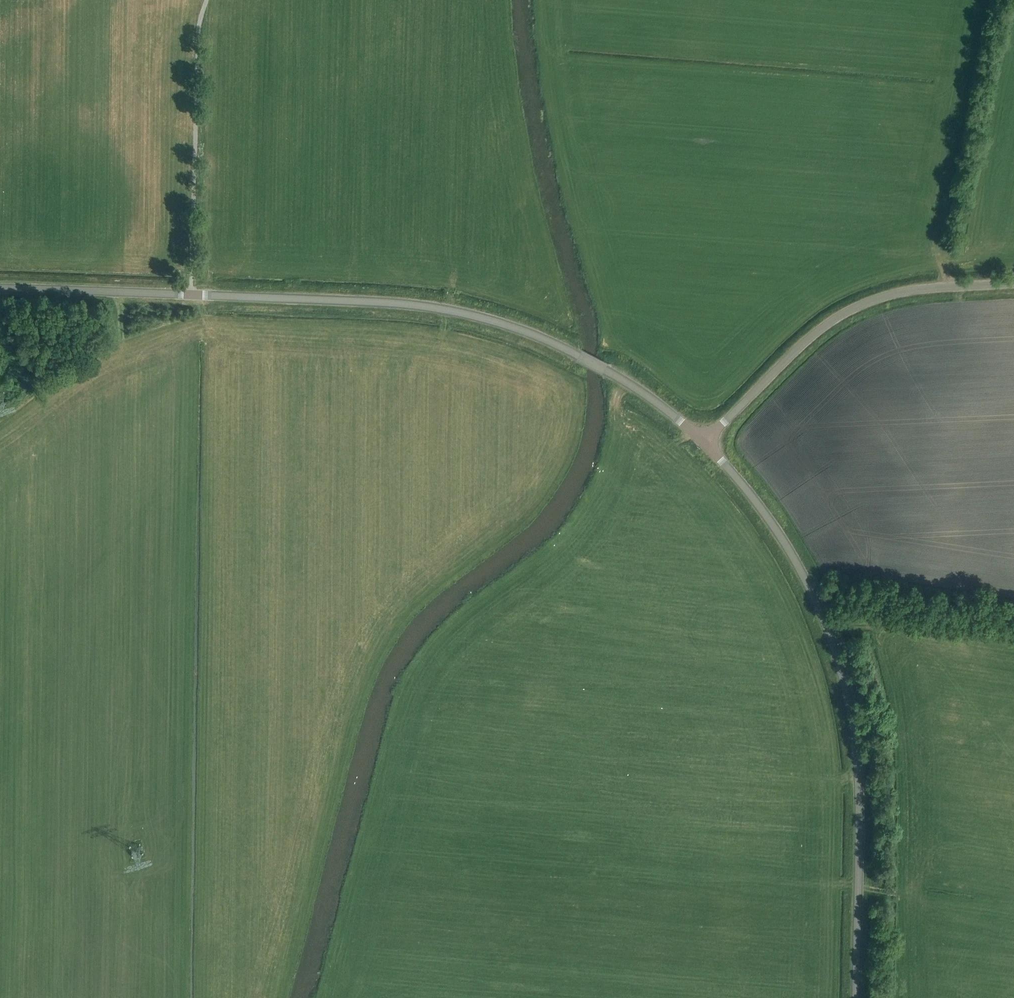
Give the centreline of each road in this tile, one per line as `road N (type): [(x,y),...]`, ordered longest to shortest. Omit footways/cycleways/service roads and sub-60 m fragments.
road 1 (unclassified): [(706,443),(610,370),(482,317),(367,302),(0,288)]
road 2 (unclassified): [(858,997),(861,816),(850,695),(803,571),(706,443)]
road 3 (unclassified): [(706,443),(838,317),(910,291),(1013,285)]

